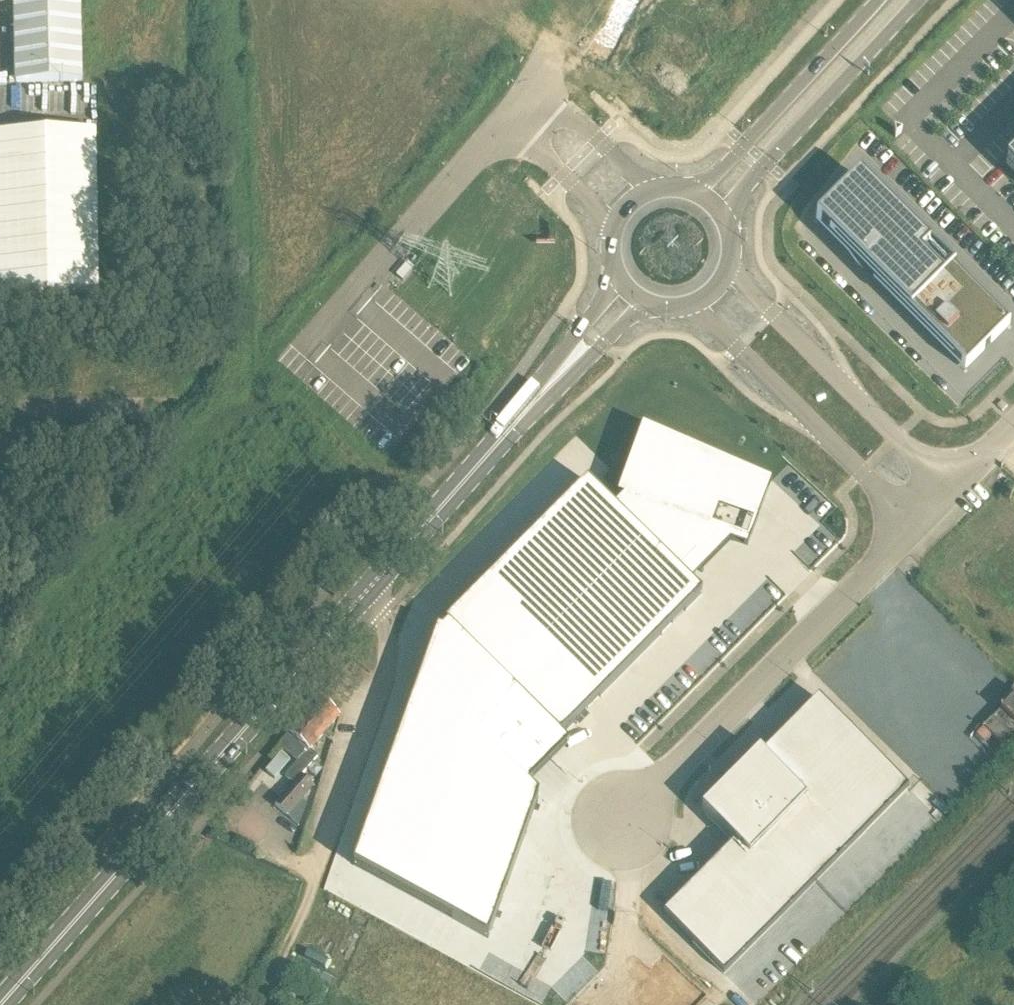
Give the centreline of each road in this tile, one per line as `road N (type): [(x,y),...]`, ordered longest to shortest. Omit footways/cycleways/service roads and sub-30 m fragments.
road 1 (secondary): [(1,1004),(523,414)]
road 2 (unclassified): [(914,533),(625,833)]
road 3 (unclassified): [(955,493),(730,267)]
road 4 (unclassified): [(690,307),(914,533)]
road 5 (secondary): [(726,217),(919,0)]
road 6 (secondary): [(876,0),(696,191)]
road 7 (secondary): [(523,414),(605,348),(645,303)]
road 8 (secondary): [(617,278),(523,414)]
road 9 (unclassified): [(650,189),(541,84)]
road 10 (unclassified): [(506,125),(611,230)]

